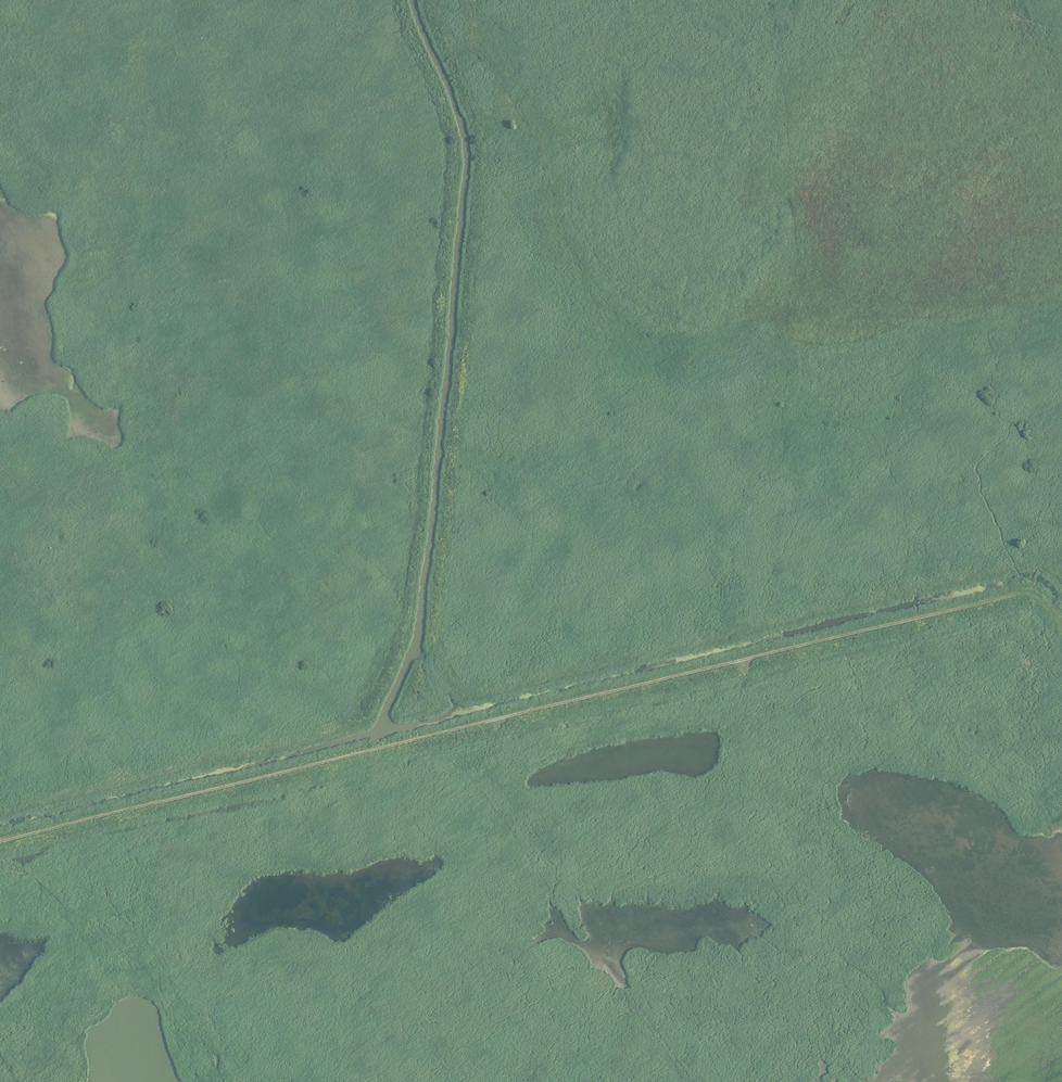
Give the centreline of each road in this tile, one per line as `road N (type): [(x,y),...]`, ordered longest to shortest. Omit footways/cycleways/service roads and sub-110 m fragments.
road 1 (track): [(0,841),(1028,592),(1061,629)]
road 2 (track): [(0,856),(99,928),(218,1047)]

